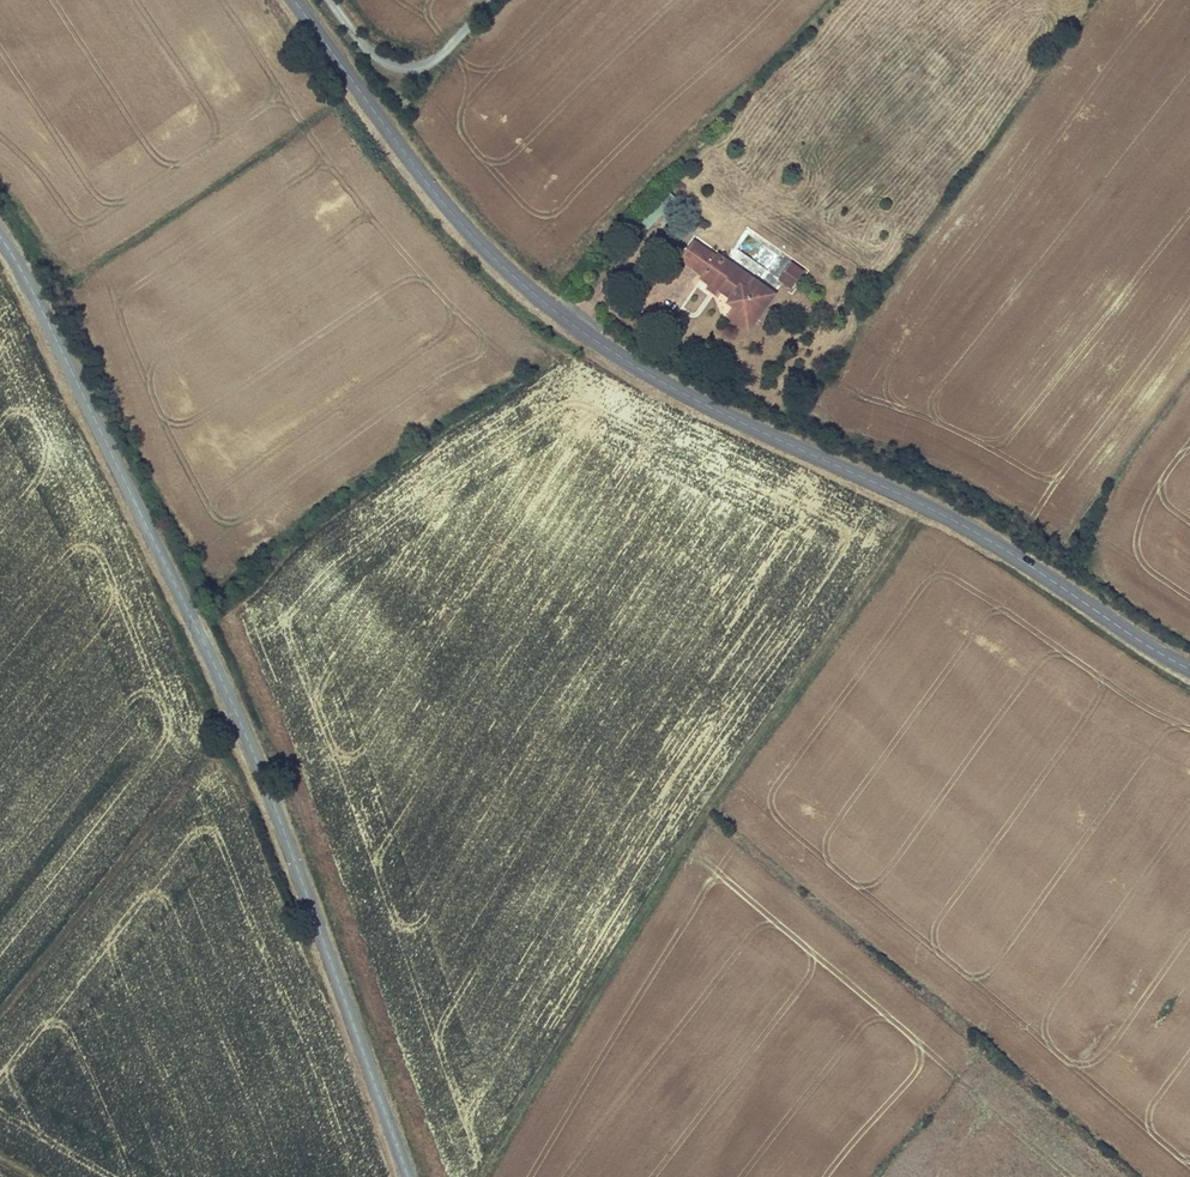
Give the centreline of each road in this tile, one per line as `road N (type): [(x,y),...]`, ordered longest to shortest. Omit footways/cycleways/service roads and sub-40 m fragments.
road 1 (tertiary): [(292,0),(459,224),(586,336),(729,419),(968,529),(1189,670)]
road 2 (tertiary): [(407,1176),(237,714),(0,237)]
road 3 (track): [(480,1176),(572,1012),(926,508)]

